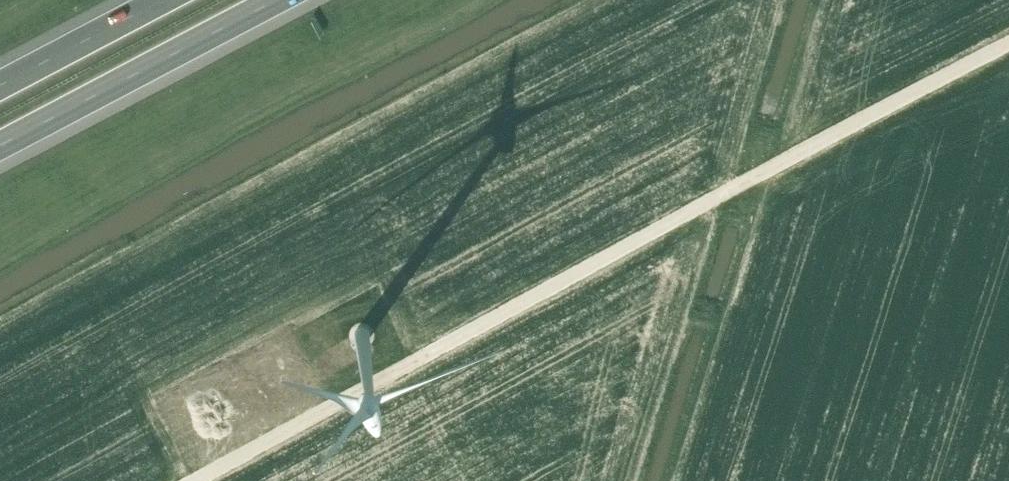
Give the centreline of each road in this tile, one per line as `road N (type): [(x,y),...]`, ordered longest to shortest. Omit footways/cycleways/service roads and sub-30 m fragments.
road 1 (track): [(1008,44),(197,480)]
road 2 (motorway): [(0,144),(269,0)]
road 3 (motorway): [(155,0),(0,83)]

